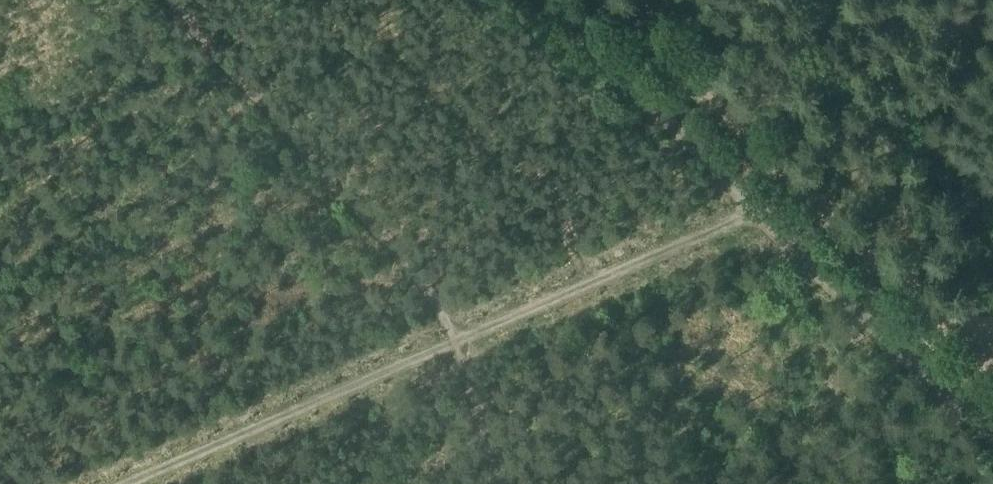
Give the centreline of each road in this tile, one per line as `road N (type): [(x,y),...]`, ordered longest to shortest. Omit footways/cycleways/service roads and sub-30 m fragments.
road 1 (track): [(83,483),(698,196)]
road 2 (unclassified): [(992,455),(698,196),(495,0)]

